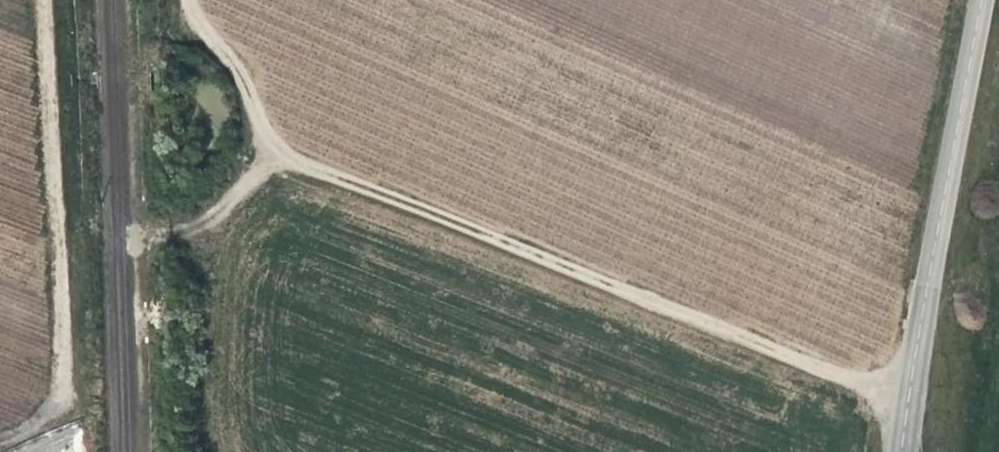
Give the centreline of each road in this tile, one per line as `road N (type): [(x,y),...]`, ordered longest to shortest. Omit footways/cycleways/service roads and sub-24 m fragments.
road 1 (track): [(188,0),(259,125),(306,159),(906,402)]
road 2 (track): [(42,0),(66,343),(63,396),(0,442)]
road 3 (unclassified): [(900,451),(982,0)]
road 4 (track): [(273,139),(218,208),(197,223),(133,239)]

